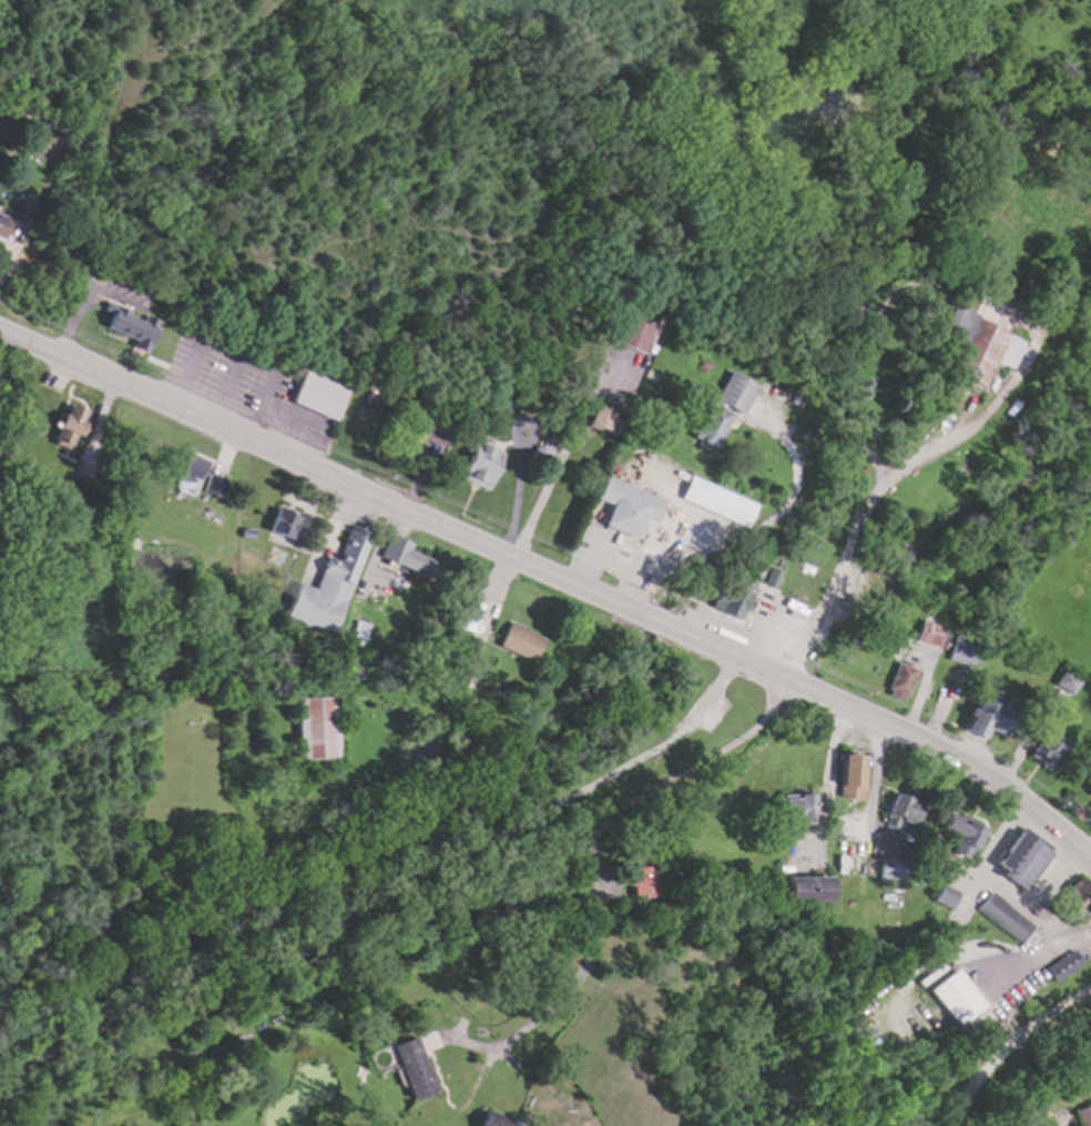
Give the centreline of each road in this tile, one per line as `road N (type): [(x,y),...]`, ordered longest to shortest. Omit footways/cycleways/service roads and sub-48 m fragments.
road 1 (secondary): [(1090,879),(950,745),(516,564),(0,333)]

